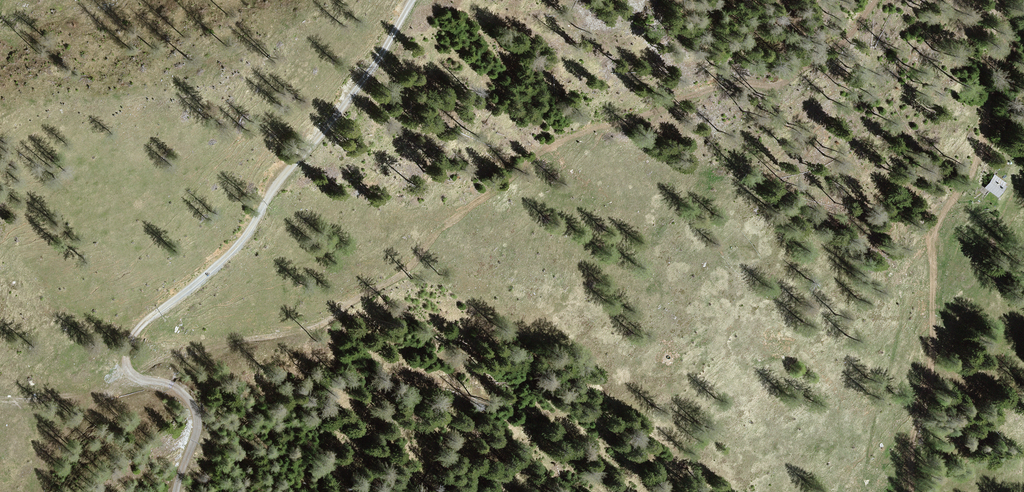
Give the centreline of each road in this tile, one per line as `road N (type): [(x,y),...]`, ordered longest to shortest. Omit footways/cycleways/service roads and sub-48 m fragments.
road 1 (track): [(133,375),(163,358),(309,330),(406,270),(456,215),(537,155),(717,87),(785,83),(844,41),(876,0)]
road 2 (track): [(994,0),(985,134),(931,251),(934,348),(915,433),(912,491)]
road 3 (track): [(133,375),(125,363),(132,335),(227,257),(415,0)]
road 4 (track): [(175,491),(196,413),(180,390),(133,375)]
road 5 (track): [(133,375),(74,397),(0,400)]

